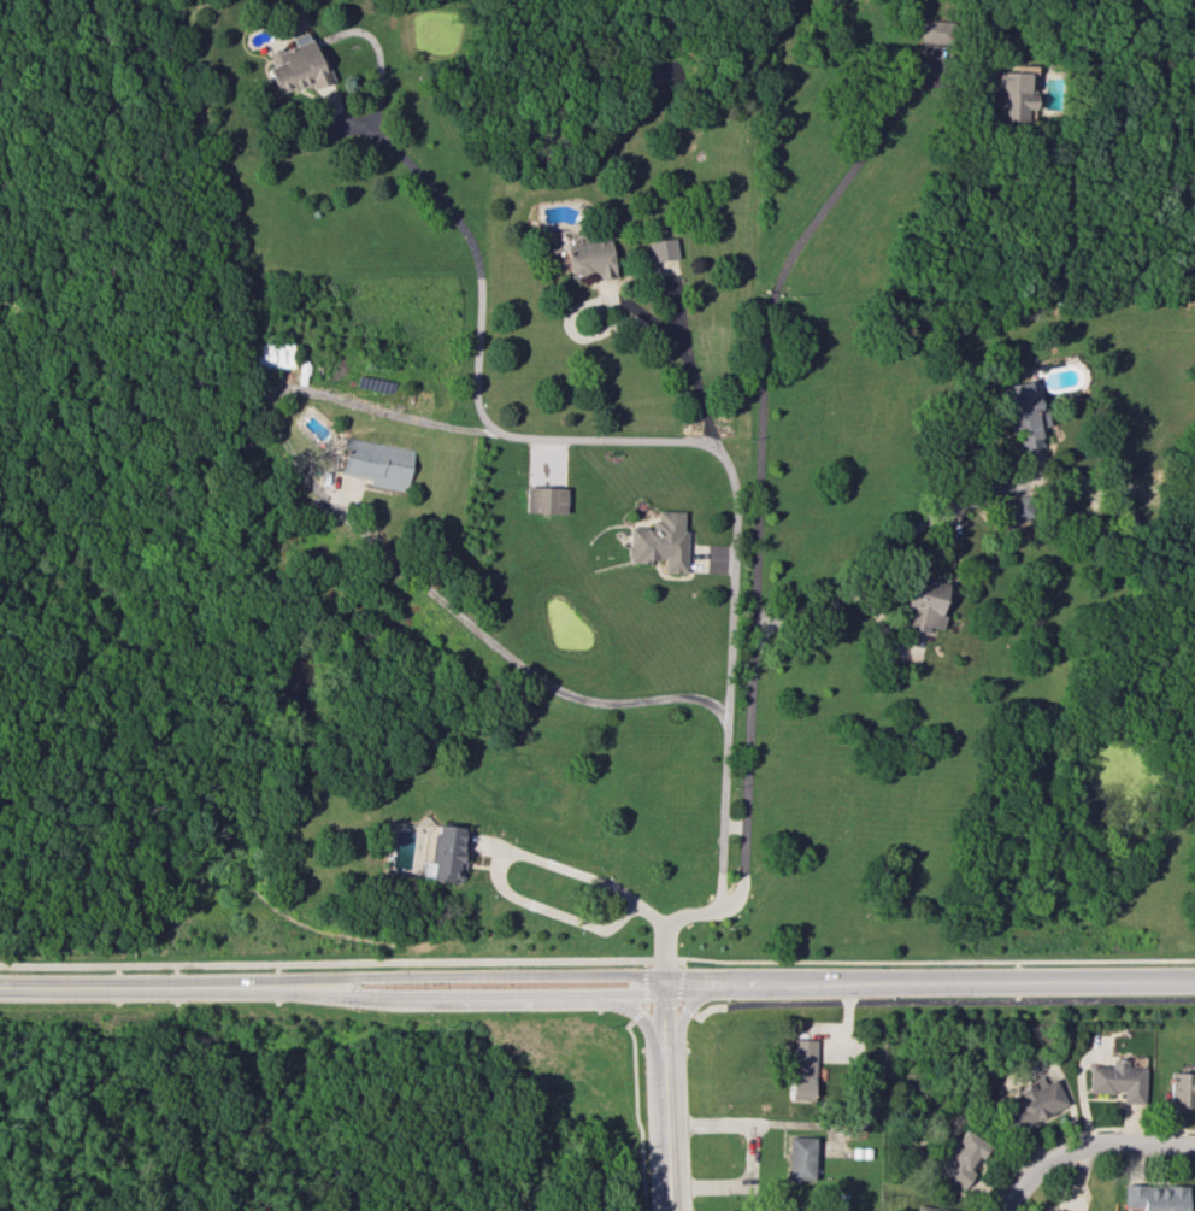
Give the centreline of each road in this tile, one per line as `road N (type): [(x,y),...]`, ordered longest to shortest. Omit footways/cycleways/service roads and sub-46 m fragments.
road 1 (residential): [(708,915),(719,900),(729,710),(737,529),(730,474),(711,448),(691,443),(511,437),(482,417),(476,370)]
road 2 (residential): [(708,915),(728,907),(742,878),(763,384)]
road 3 (secondary): [(666,978),(1194,977)]
road 4 (secondary): [(272,981),(288,992),(643,992),(666,978)]
road 5 (secondary): [(0,982),(272,981)]
road 6 (residential): [(753,630),(846,596),(920,525),(950,508)]
road 7 (residential): [(673,1210),(666,978)]
road 8 (secondary): [(496,968),(289,969),(272,981)]
road 9 (residential): [(1003,1210),(1034,1170),(1077,1148),(1194,1146)]
road 10 (secondary): [(666,978),(642,966),(496,968)]

